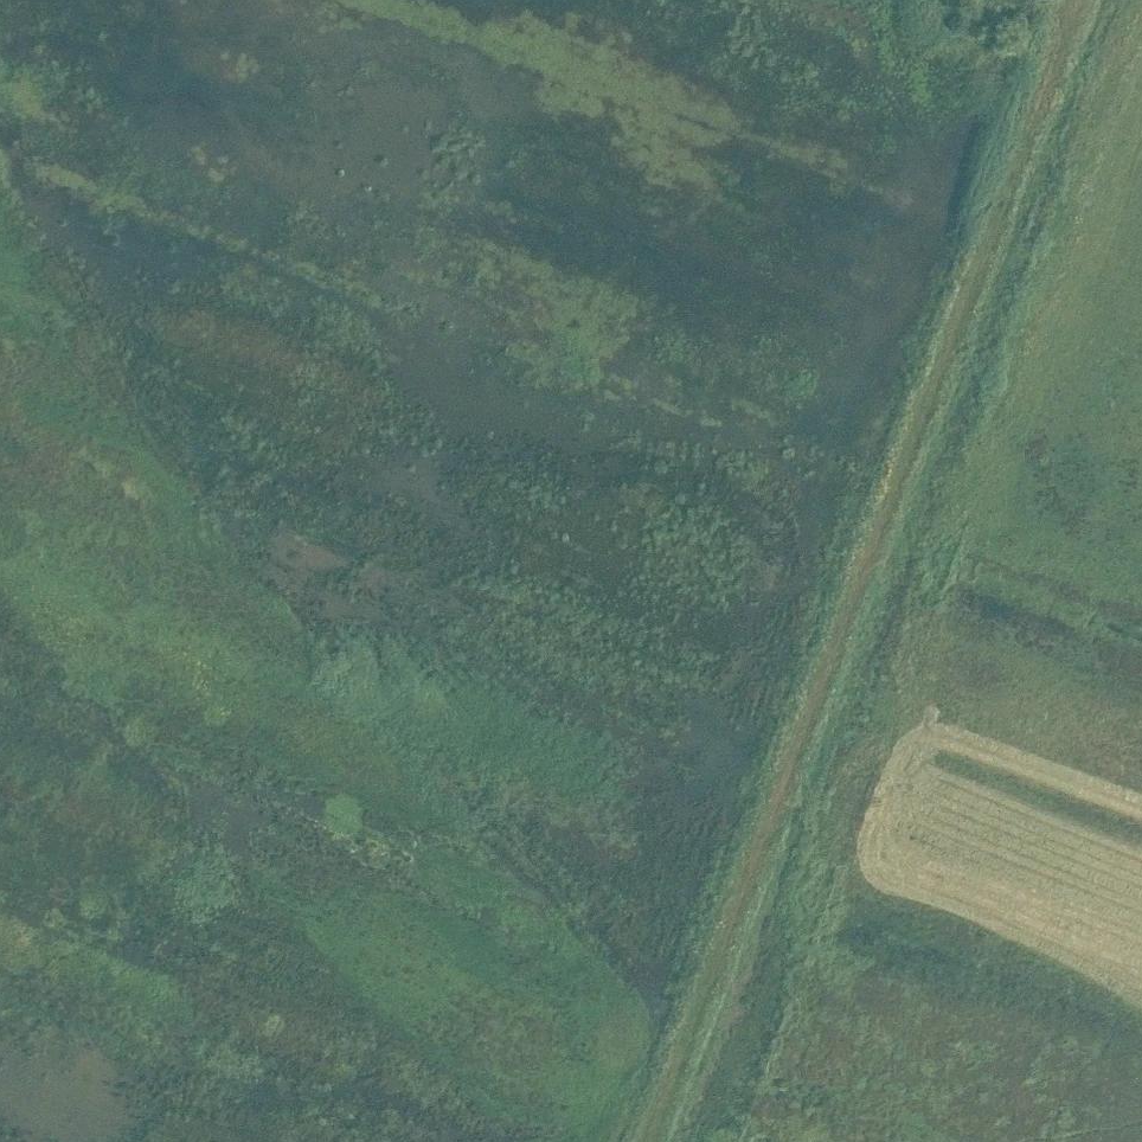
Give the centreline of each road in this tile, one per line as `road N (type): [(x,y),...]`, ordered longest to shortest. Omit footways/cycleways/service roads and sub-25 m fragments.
road 1 (track): [(643,1141),(1074,0)]

